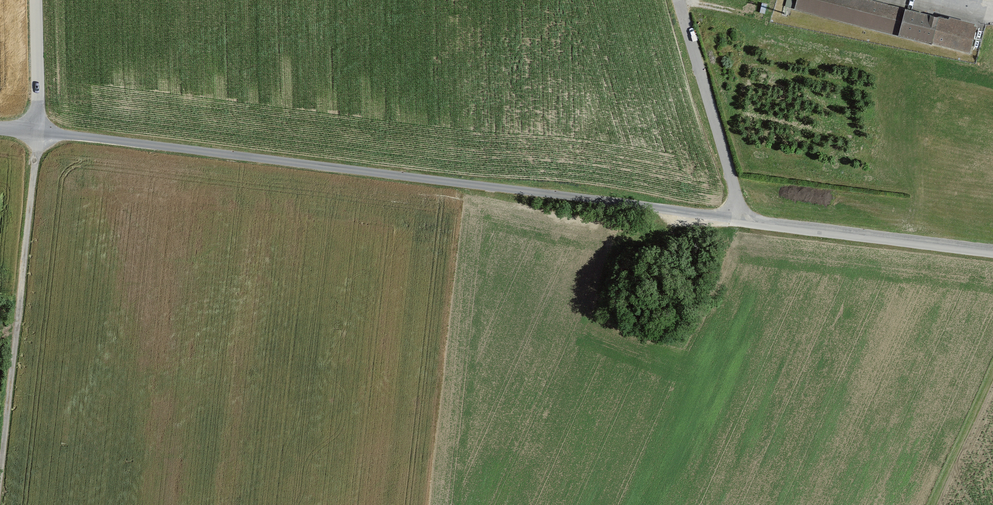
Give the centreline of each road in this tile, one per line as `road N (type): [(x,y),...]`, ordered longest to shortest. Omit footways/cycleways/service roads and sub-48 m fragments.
road 1 (unclassified): [(39,132),(745,221)]
road 2 (track): [(39,132),(0,490)]
road 3 (unclassified): [(745,221),(992,251)]
road 4 (residential): [(676,0),(745,221)]
road 5 (residential): [(36,0),(39,132)]

